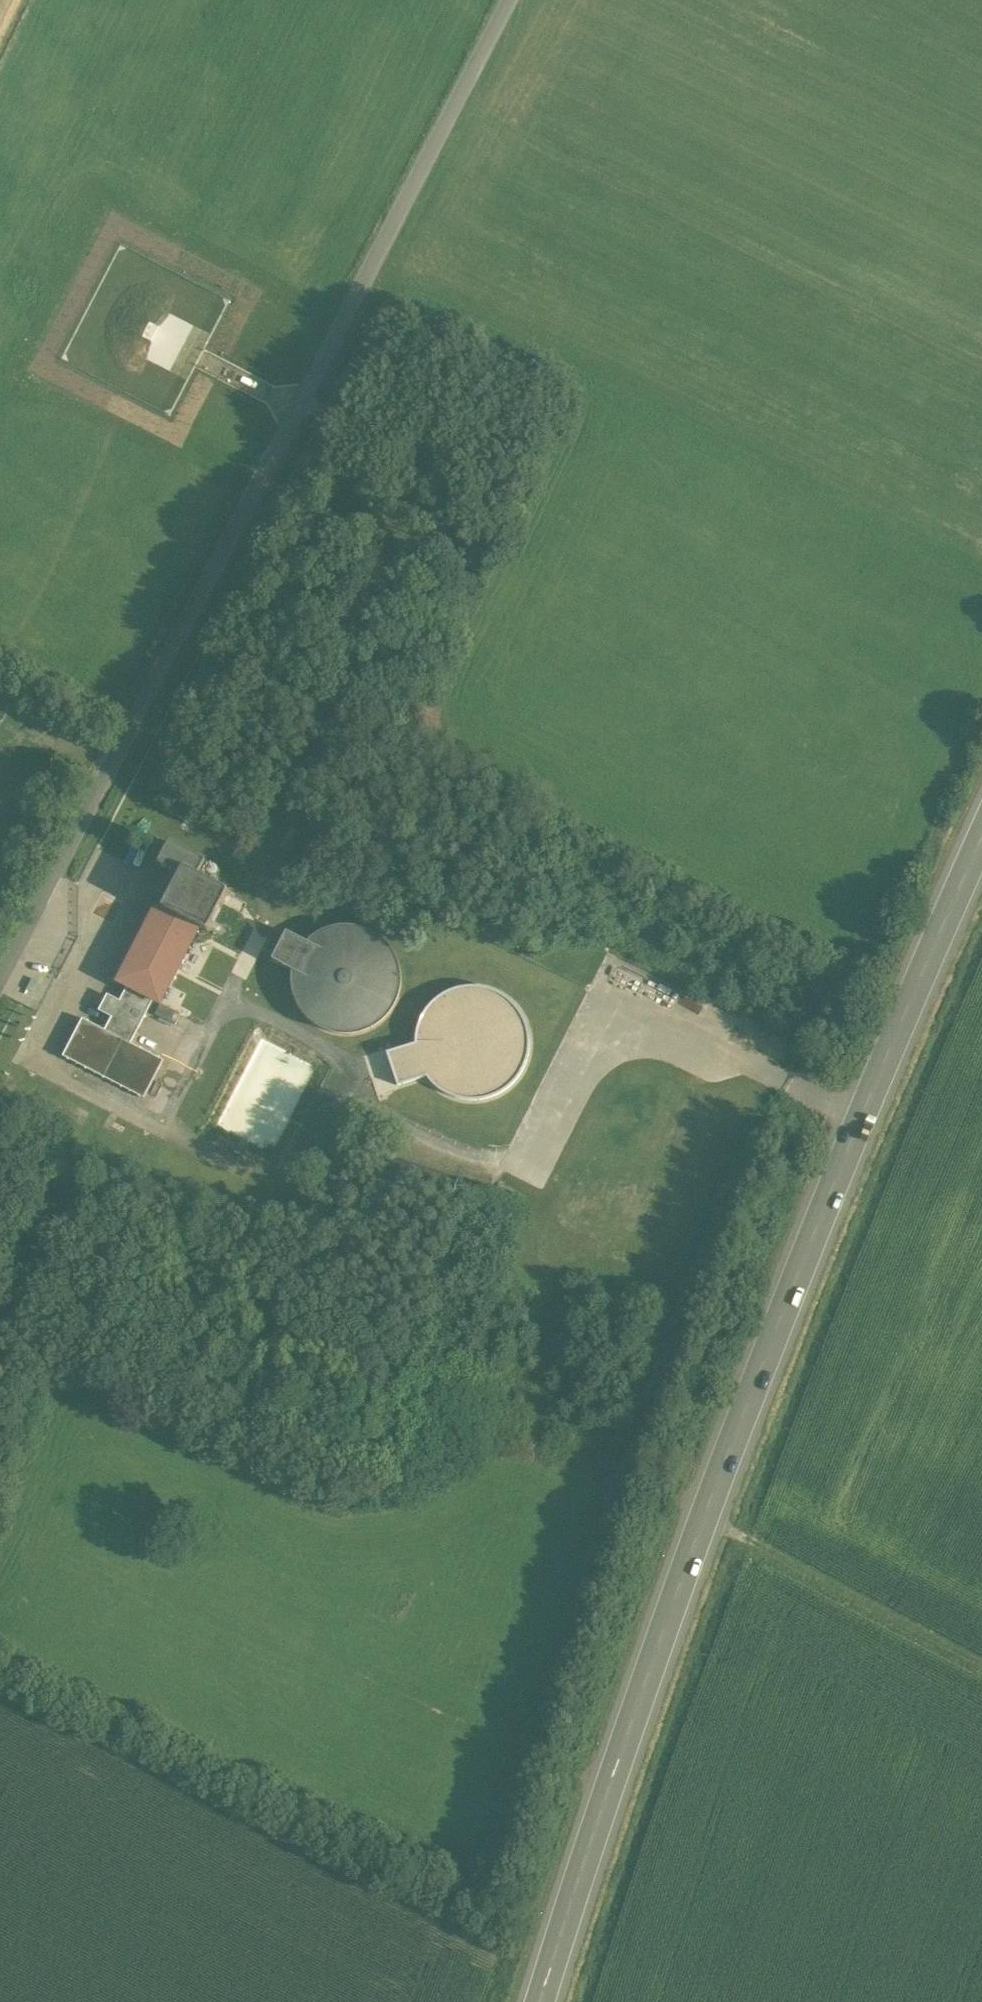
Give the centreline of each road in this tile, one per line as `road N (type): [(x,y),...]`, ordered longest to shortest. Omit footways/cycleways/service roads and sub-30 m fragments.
road 1 (secondary): [(981,840),(708,1504),(539,2001)]
road 2 (unclassified): [(0,977),(506,0)]
road 3 (track): [(981,1655),(708,1504)]

